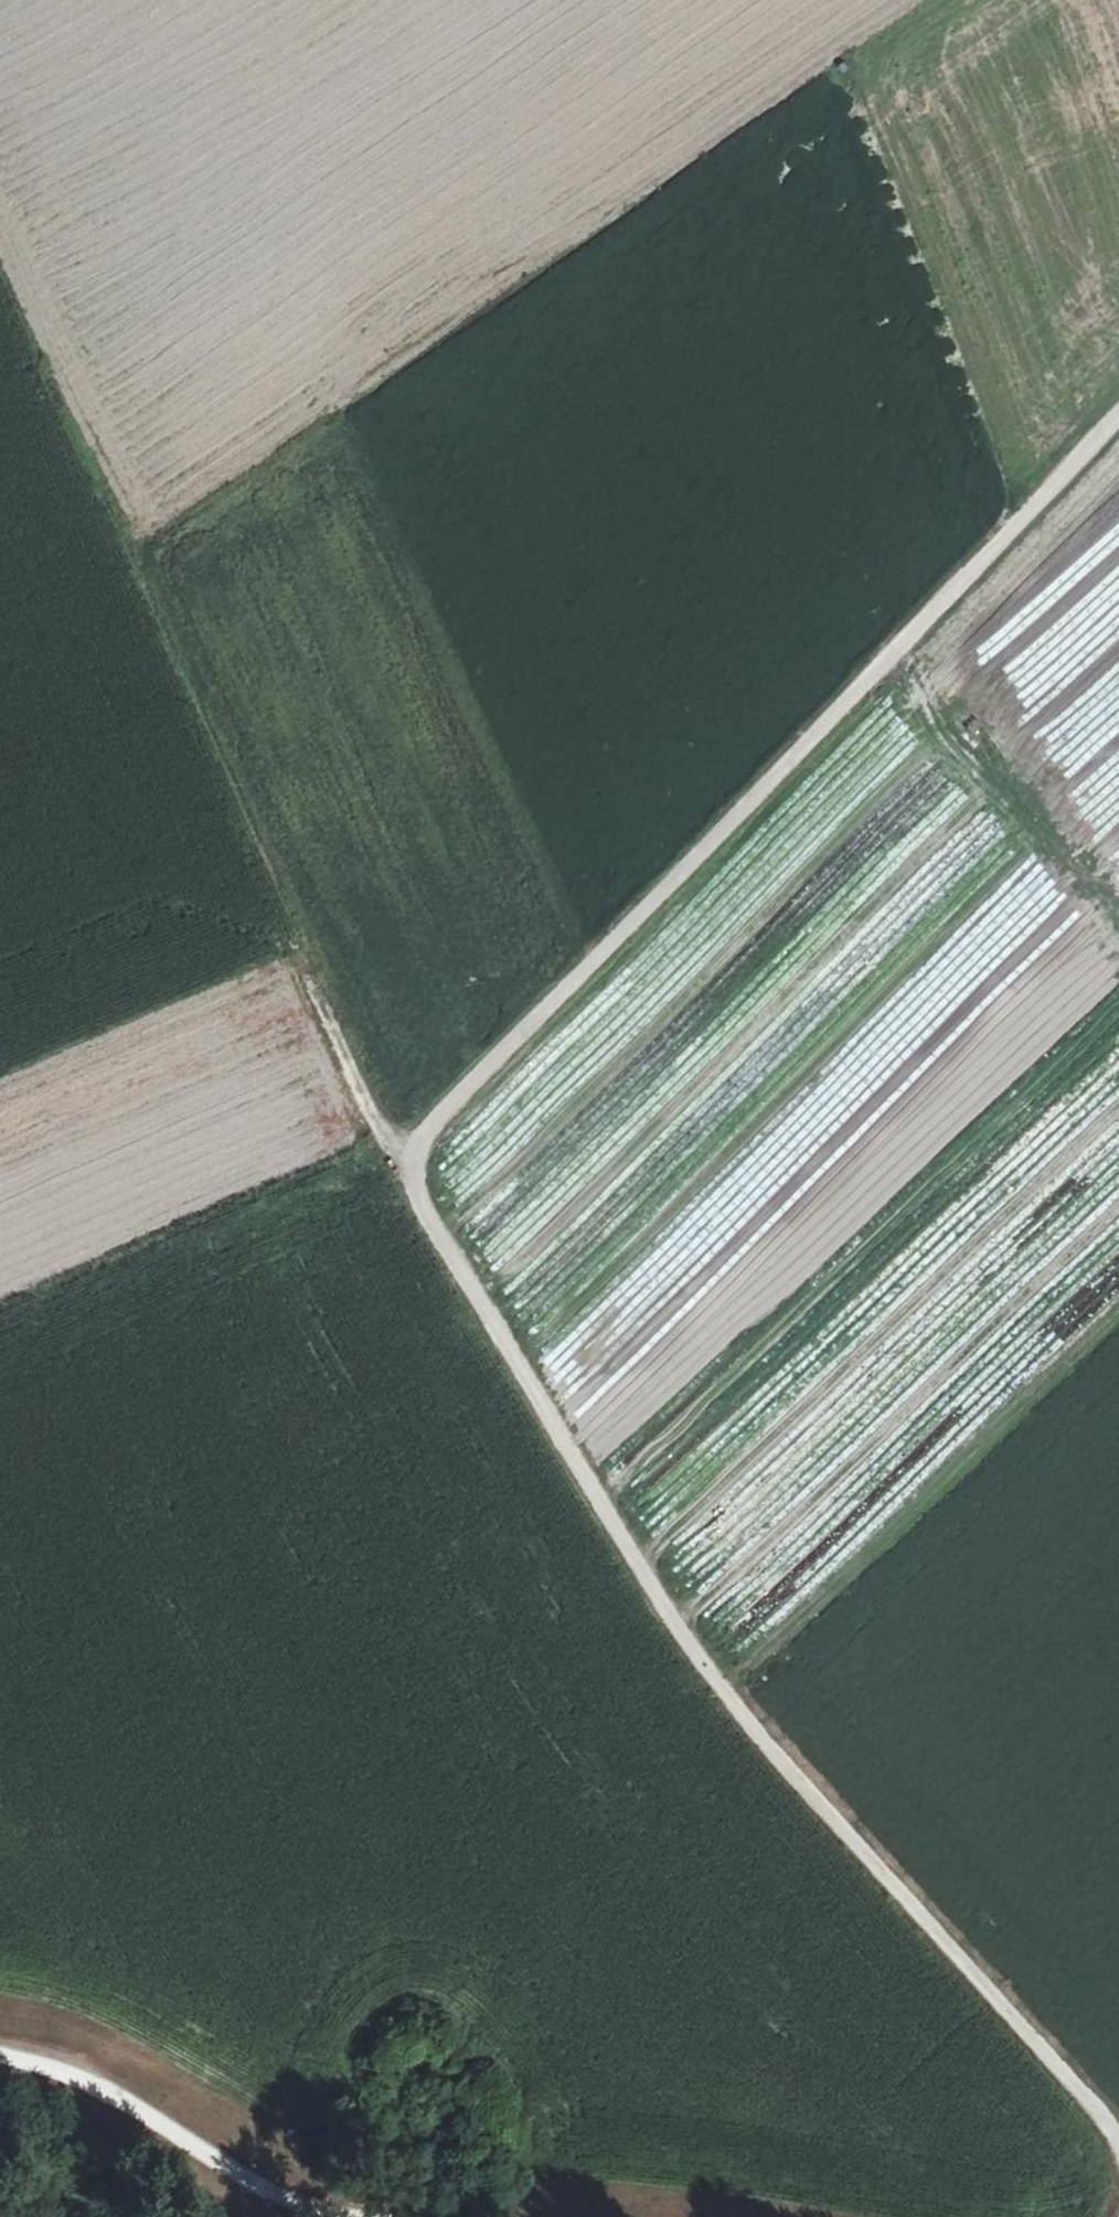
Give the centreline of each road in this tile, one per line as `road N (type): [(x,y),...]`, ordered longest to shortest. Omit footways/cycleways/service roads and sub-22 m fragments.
road 1 (track): [(1118,2145),(706,1659),(400,1160),(211,741)]
road 2 (track): [(400,1160),(1118,414)]
road 3 (track): [(350,2216),(238,2182),(47,2070),(0,2062)]

